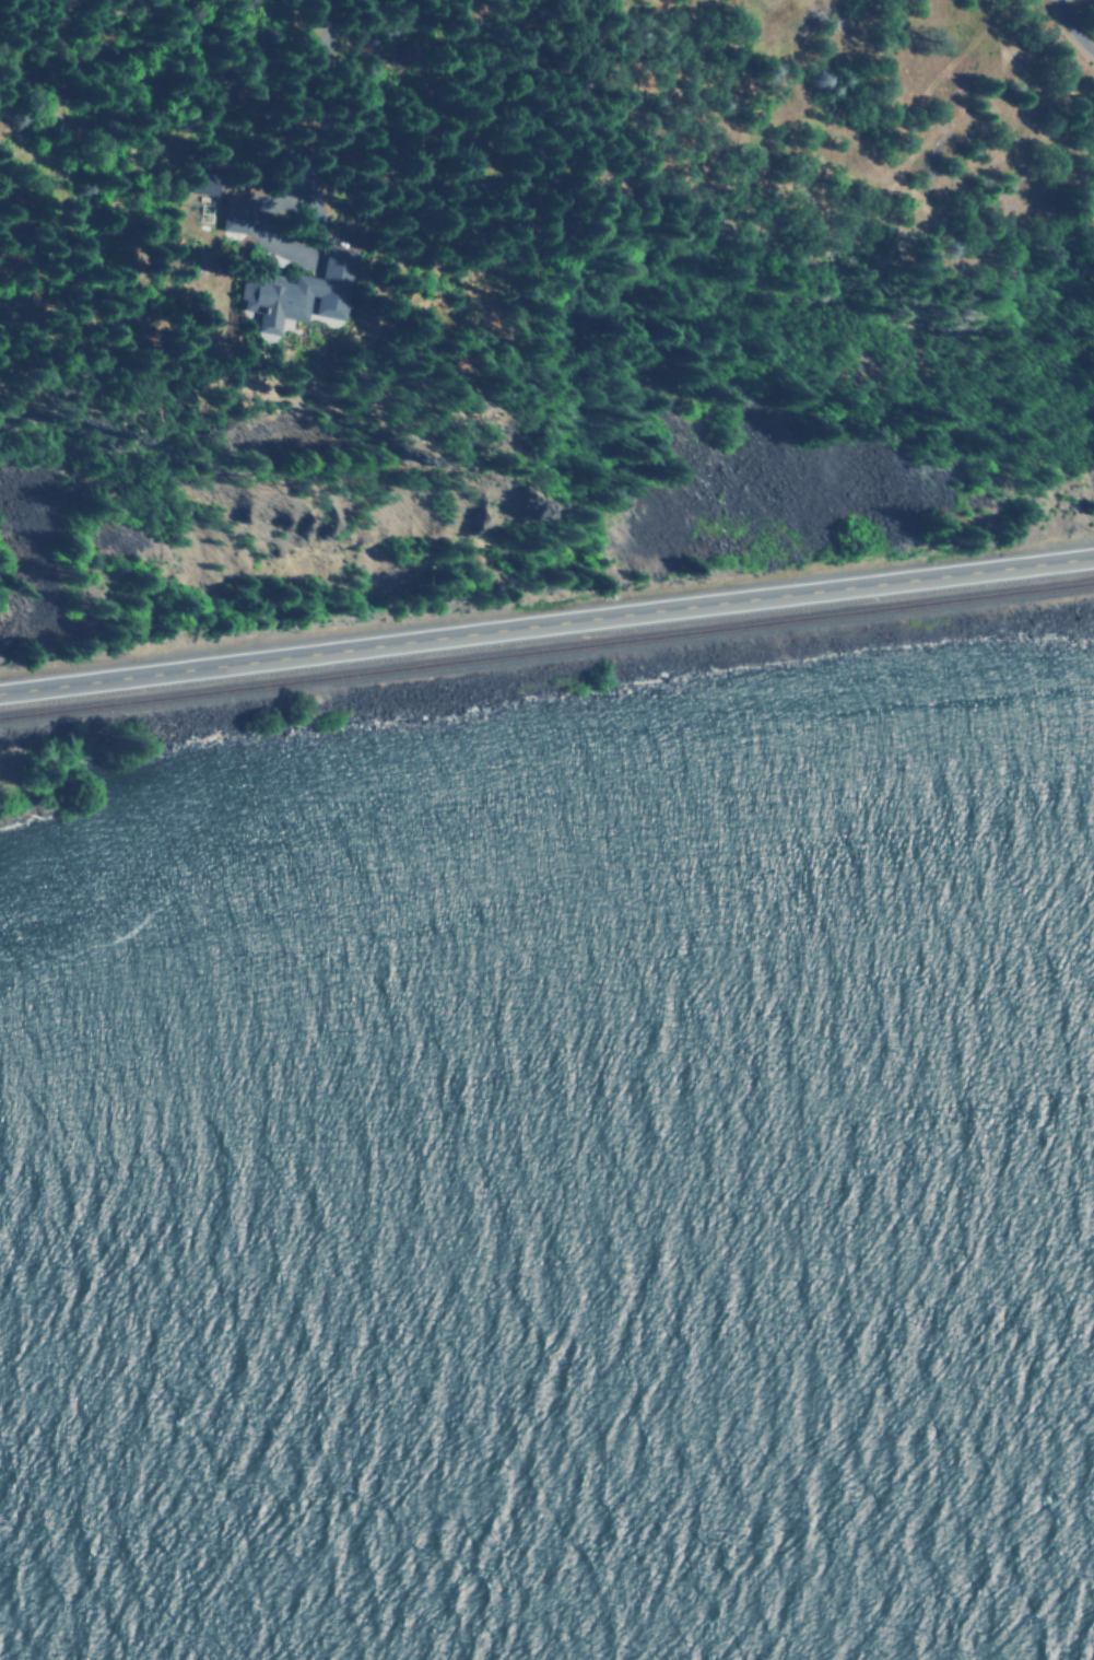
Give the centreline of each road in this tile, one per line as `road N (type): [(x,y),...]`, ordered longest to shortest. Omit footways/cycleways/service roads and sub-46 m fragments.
road 1 (primary): [(0,692),(1093,557)]

